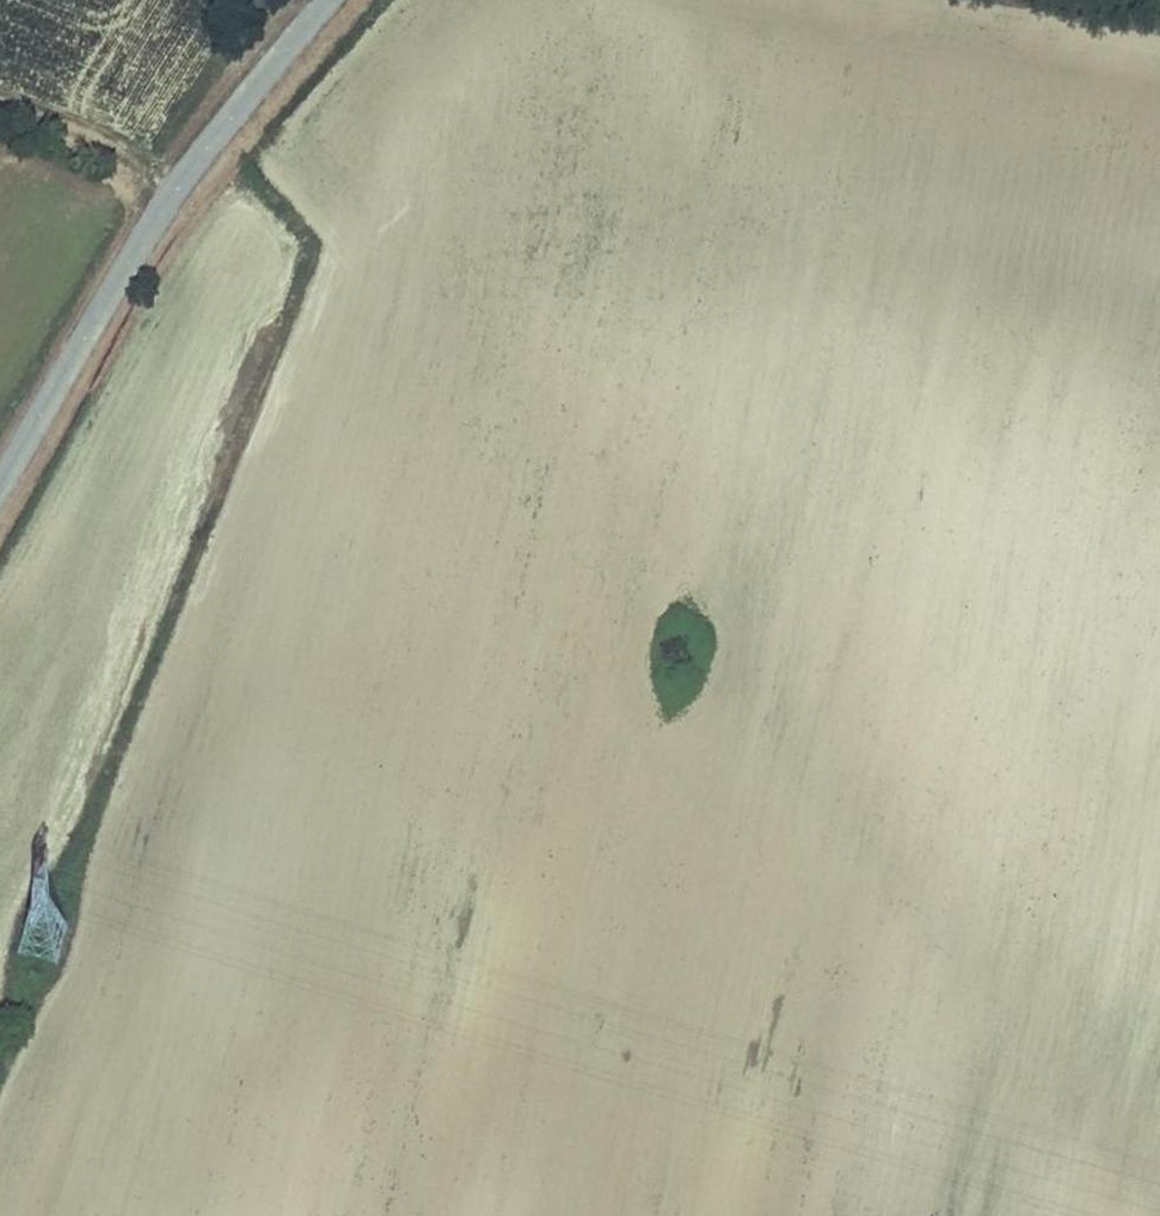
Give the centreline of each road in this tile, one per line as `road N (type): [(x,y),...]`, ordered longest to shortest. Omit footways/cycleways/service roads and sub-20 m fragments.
road 1 (tertiary): [(0,483),(141,240),(214,138),(331,0)]

